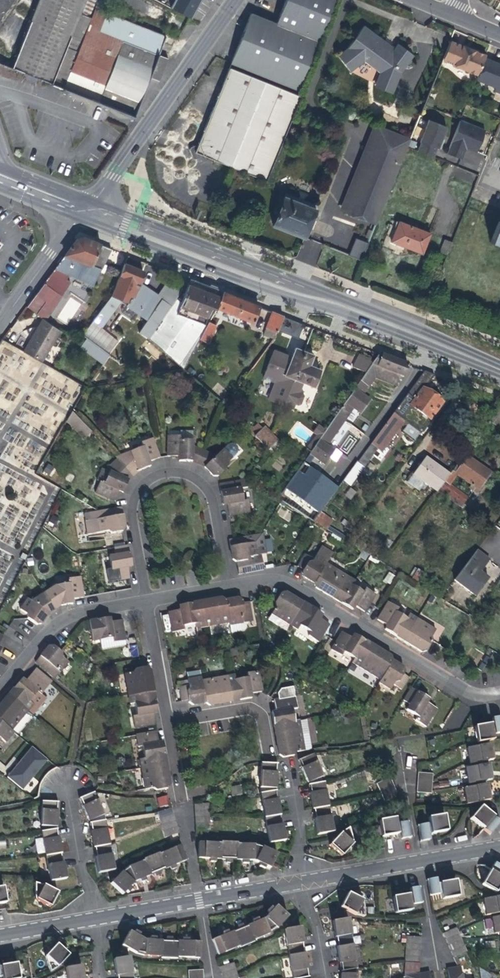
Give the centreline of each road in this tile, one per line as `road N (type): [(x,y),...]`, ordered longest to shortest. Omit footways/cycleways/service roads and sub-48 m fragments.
road 1 (primary): [(82,208),(499,371)]
road 2 (residential): [(232,585),(285,582),(466,690),(499,693)]
road 3 (residential): [(232,585),(211,491),(197,476),(169,472),(149,480),(137,505),(149,598)]
road 4 (residential): [(82,208),(233,0)]
road 5 (residential): [(0,692),(64,619),(149,598)]
road 6 (residential): [(169,721),(201,900)]
road 7 (residential): [(82,208),(0,330)]
road 8 (residential): [(70,782),(95,919)]
road 9 (residential): [(149,598),(169,721)]
road 10 (residential): [(265,744),(261,717),(249,707),(169,721)]

